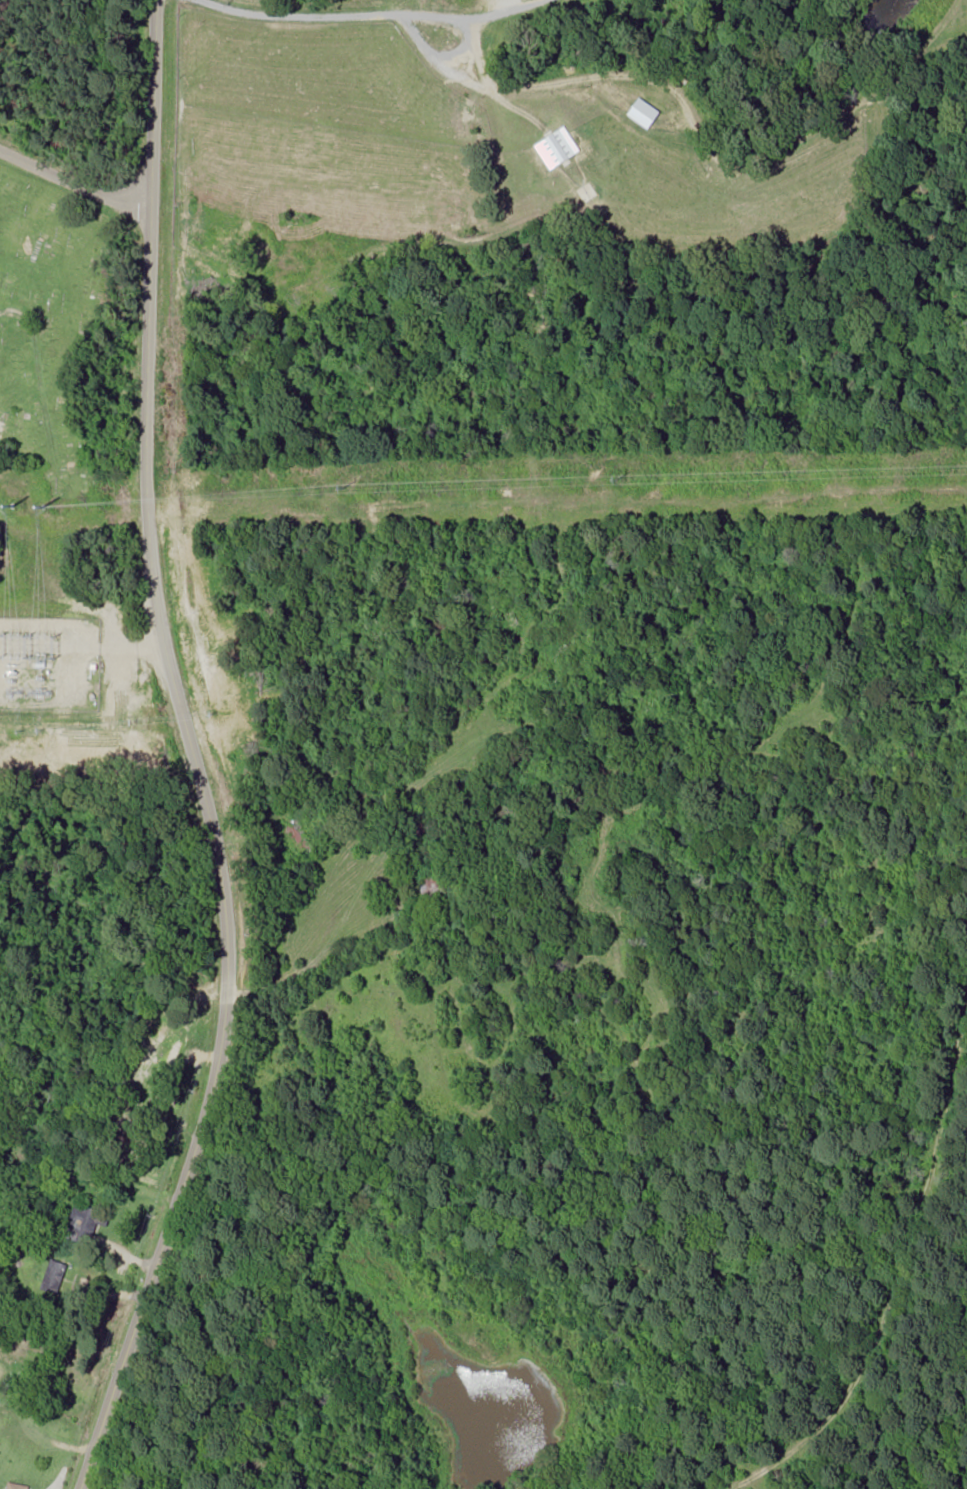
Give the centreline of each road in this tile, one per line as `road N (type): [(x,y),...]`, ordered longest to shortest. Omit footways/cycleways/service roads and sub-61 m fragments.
road 1 (tertiary): [(79,1488),(192,1161),(224,1010),(227,933),(217,860),(165,656),(149,542),(155,0)]
road 2 (residential): [(0,136),(61,168),(151,197)]

